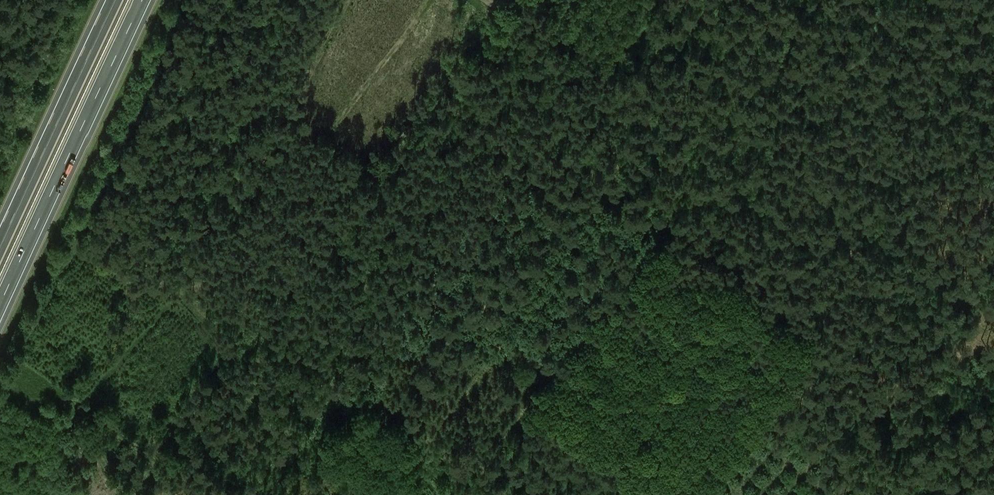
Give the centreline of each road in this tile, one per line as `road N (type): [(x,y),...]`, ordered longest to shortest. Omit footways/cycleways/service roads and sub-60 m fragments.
road 1 (motorway): [(0,315),(147,0)]
road 2 (motorway): [(117,0),(0,250)]

